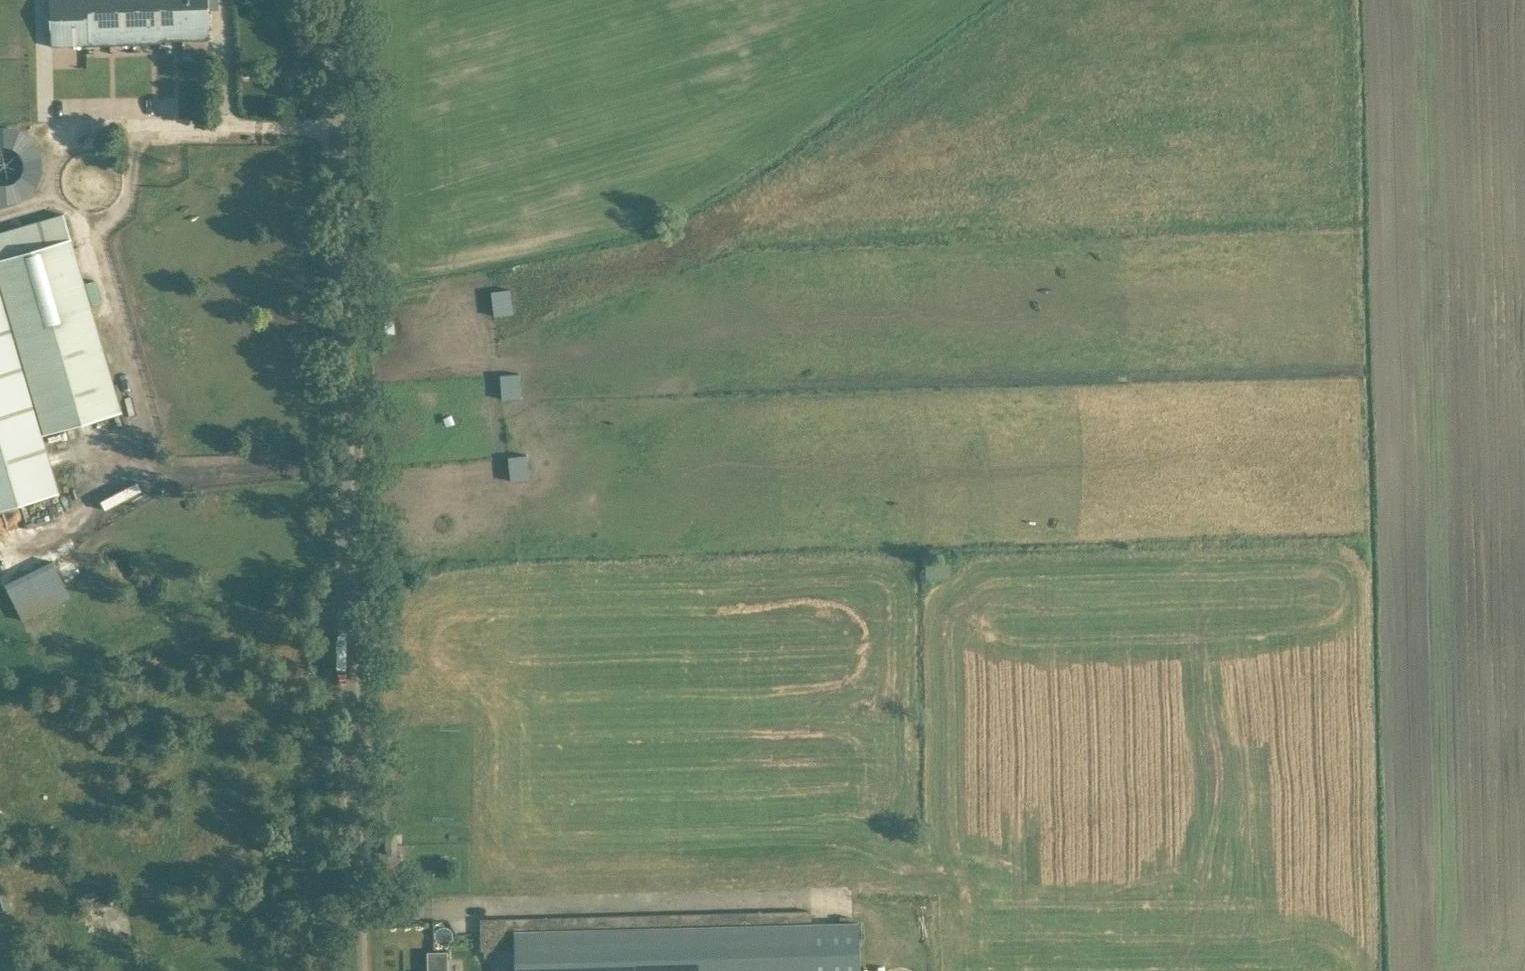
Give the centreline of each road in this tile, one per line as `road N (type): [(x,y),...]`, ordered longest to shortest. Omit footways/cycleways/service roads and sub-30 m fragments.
road 1 (unclassified): [(362,970),(337,0)]
road 2 (track): [(1400,970),(1388,475)]

